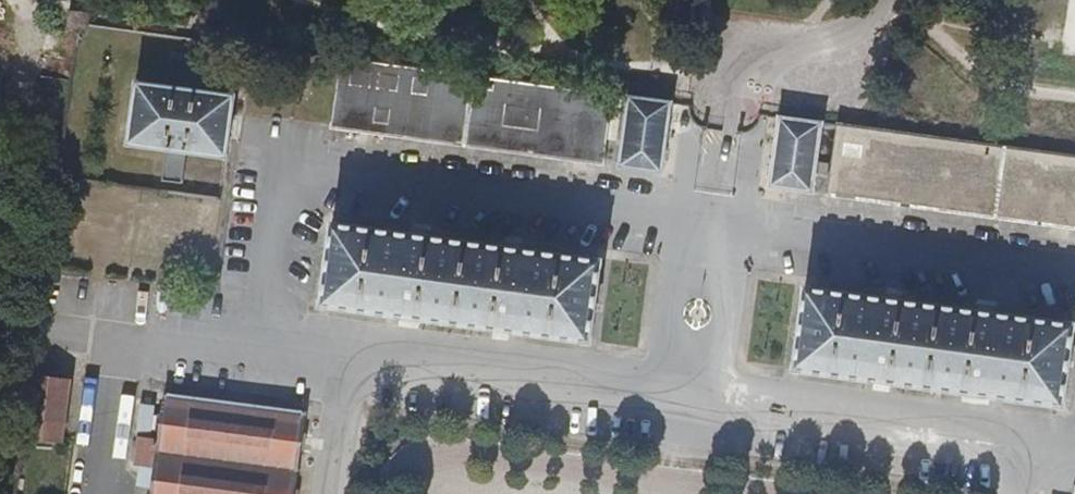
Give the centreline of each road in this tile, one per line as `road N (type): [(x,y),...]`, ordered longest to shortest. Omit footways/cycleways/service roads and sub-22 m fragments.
road 1 (track): [(896,0),(968,68),(1074,100)]

